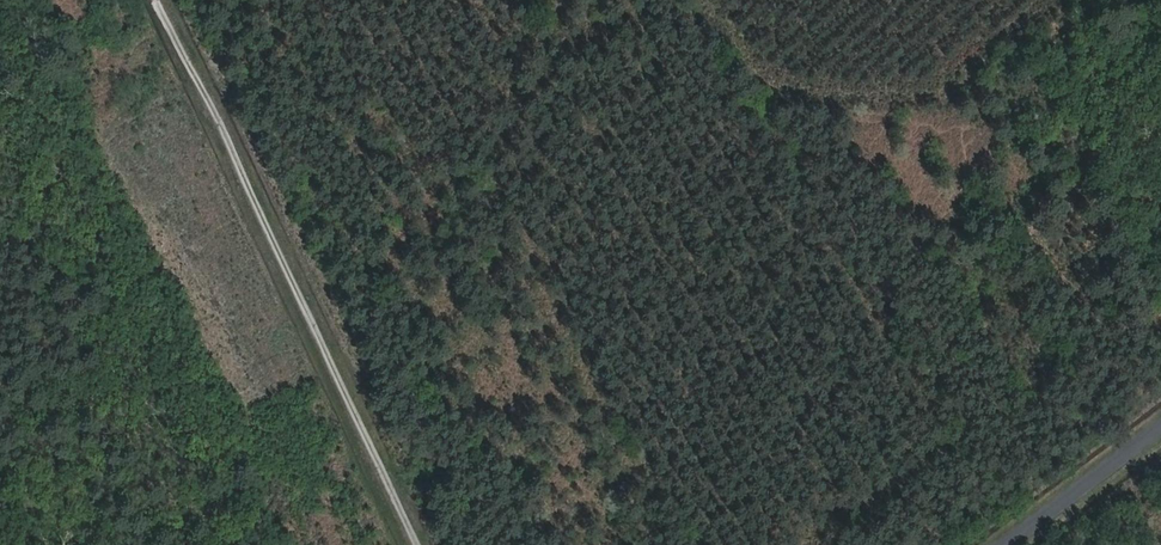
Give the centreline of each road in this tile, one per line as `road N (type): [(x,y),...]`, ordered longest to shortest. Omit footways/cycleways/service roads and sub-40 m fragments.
road 1 (track): [(419,544),(162,0)]
road 2 (tertiary): [(999,544),(1160,425)]

